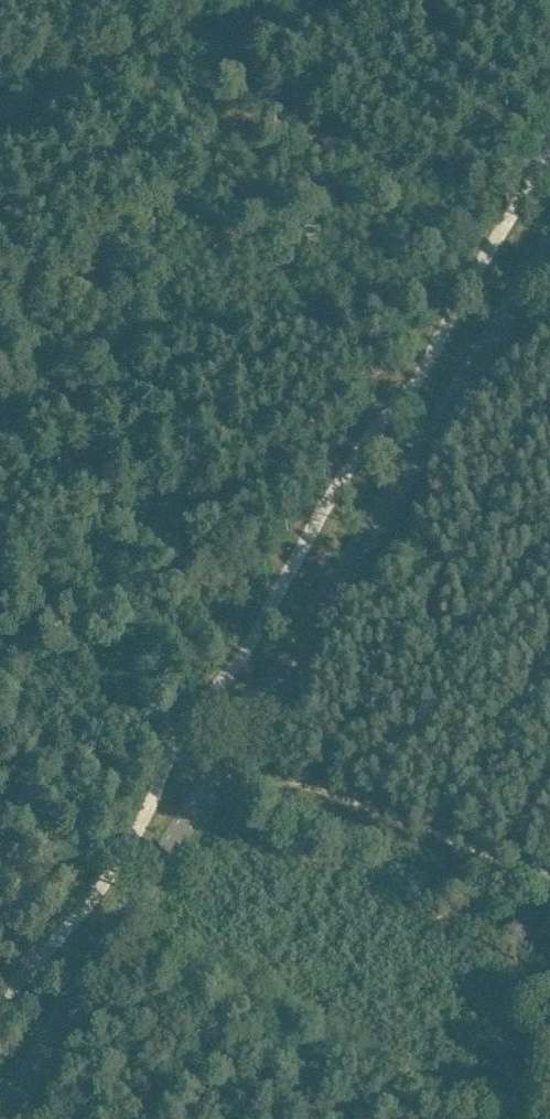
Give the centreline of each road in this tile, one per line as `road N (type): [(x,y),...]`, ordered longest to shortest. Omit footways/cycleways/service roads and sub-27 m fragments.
road 1 (tertiary): [(4,1118),(218,767),(549,250)]

